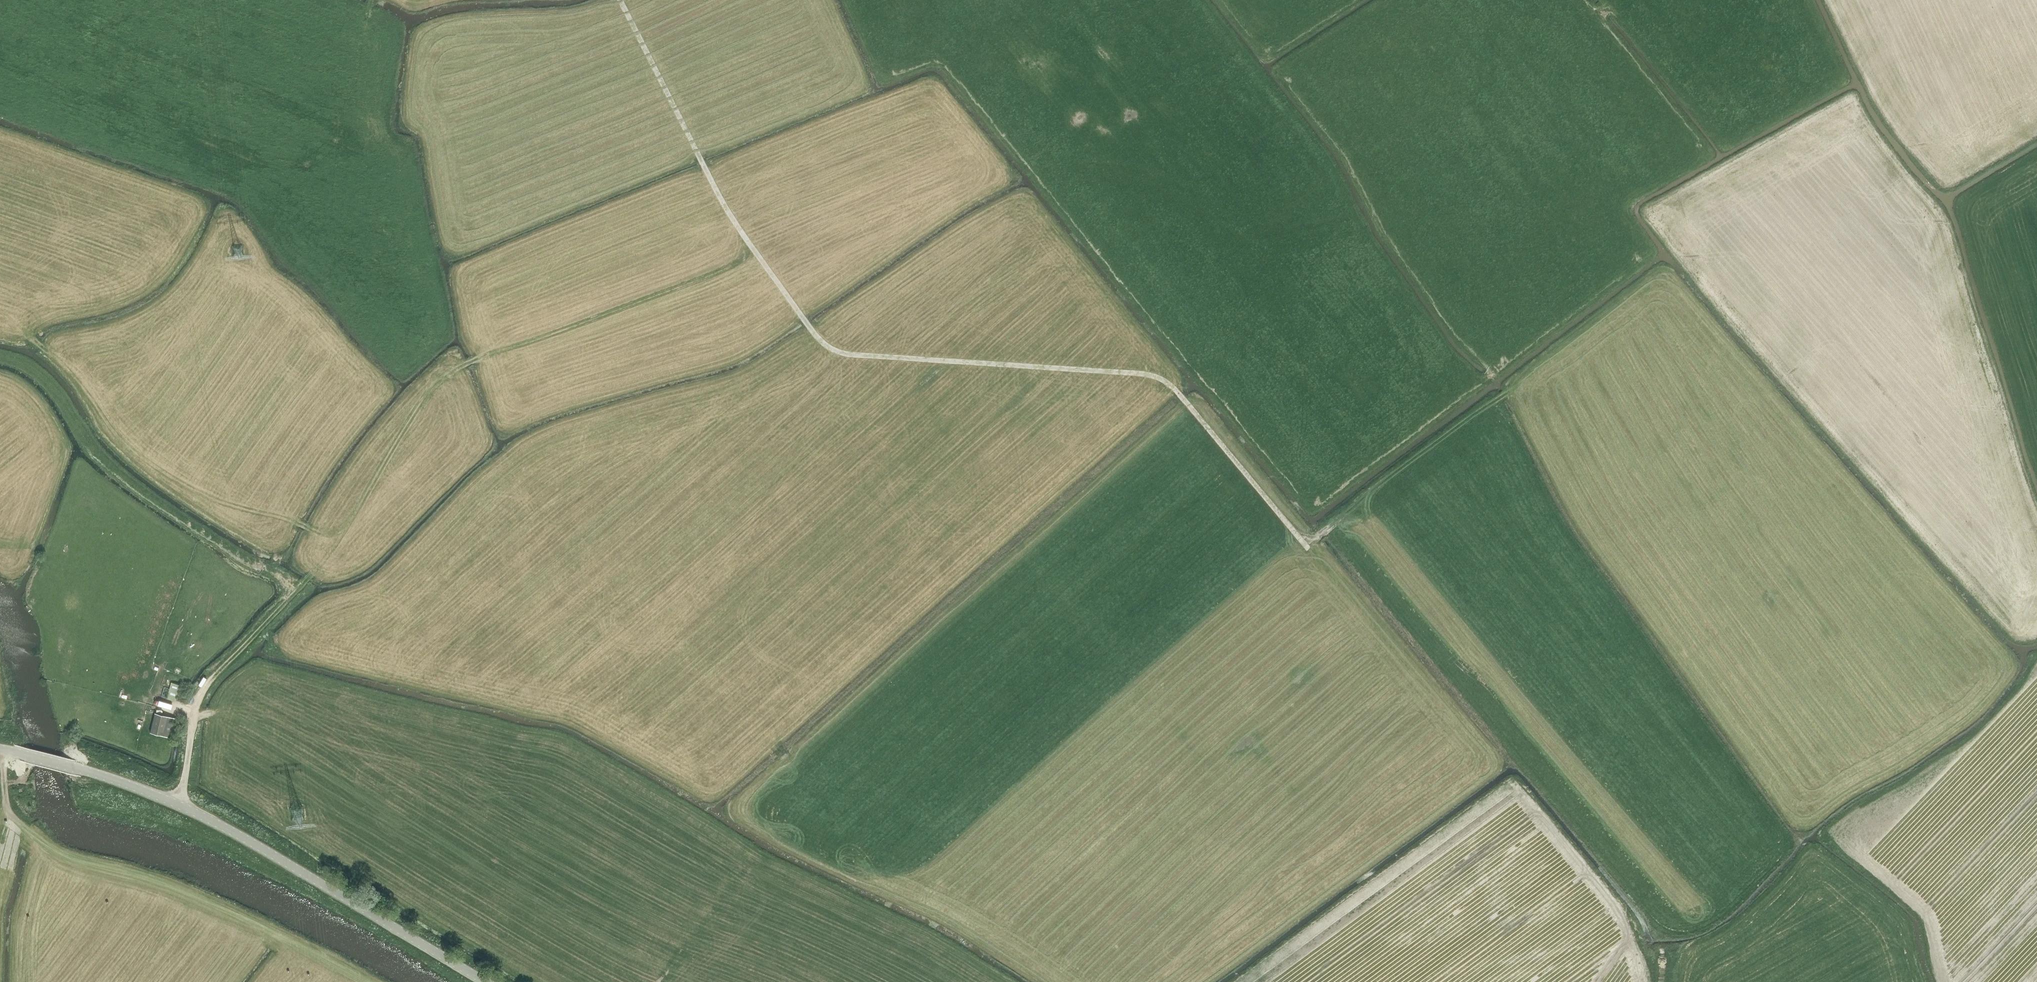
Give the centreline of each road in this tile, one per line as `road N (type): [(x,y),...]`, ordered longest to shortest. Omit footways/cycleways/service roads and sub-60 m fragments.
road 1 (track): [(621,0),(730,216),(830,348),(1157,377),(1182,395),(1306,547)]
road 2 (track): [(181,805),(200,694),(321,565),(431,391),(455,369),(736,262),(748,241)]
road 3 (tertiary): [(487,981),(181,805),(0,749)]

